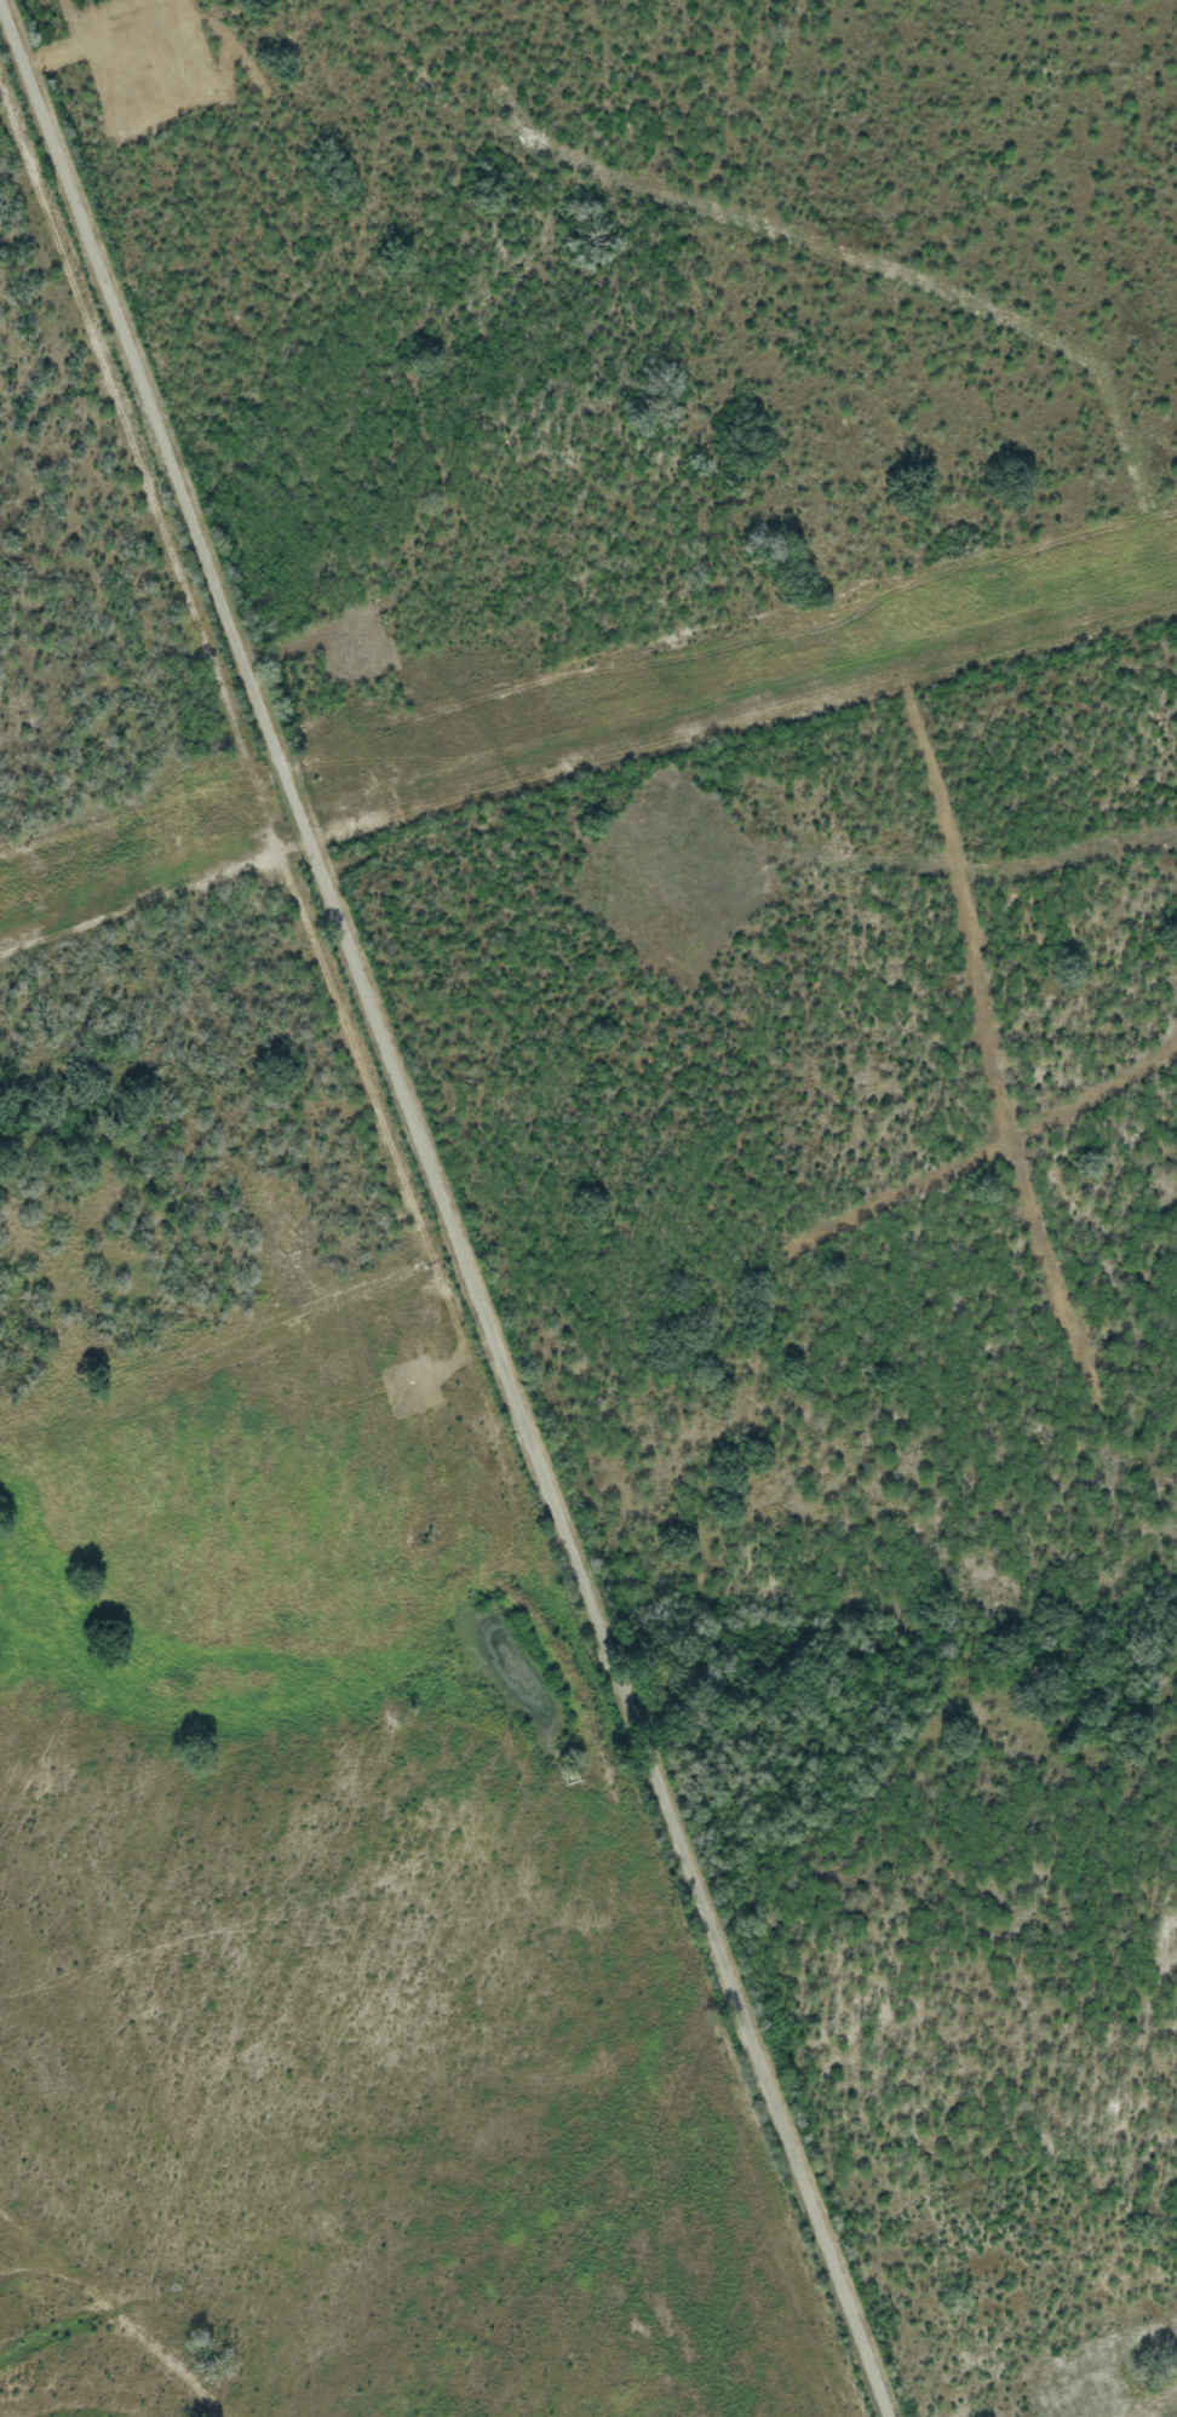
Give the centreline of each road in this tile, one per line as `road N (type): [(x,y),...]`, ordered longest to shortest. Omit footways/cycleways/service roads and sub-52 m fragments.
road 1 (residential): [(892,2416),(3,0)]

